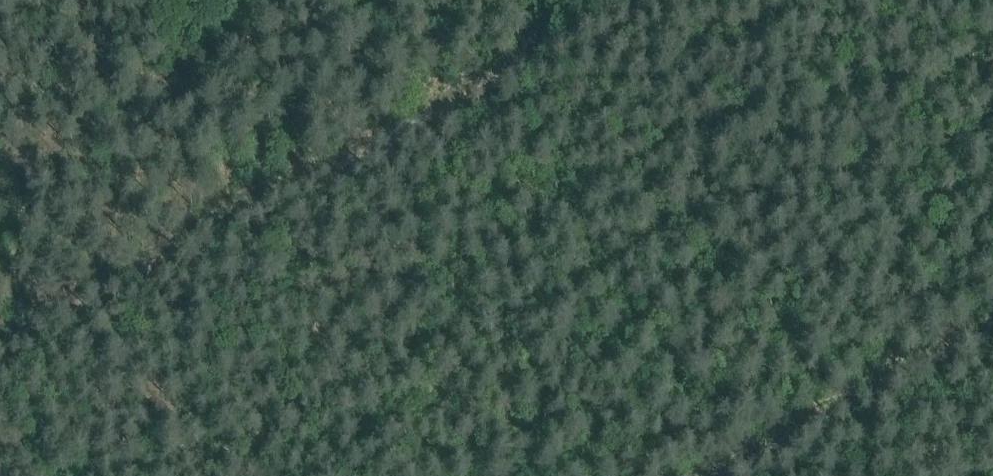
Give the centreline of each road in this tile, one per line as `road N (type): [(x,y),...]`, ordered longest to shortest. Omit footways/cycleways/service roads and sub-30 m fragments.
road 1 (track): [(642,0),(0,342)]
road 2 (track): [(992,322),(715,475)]

